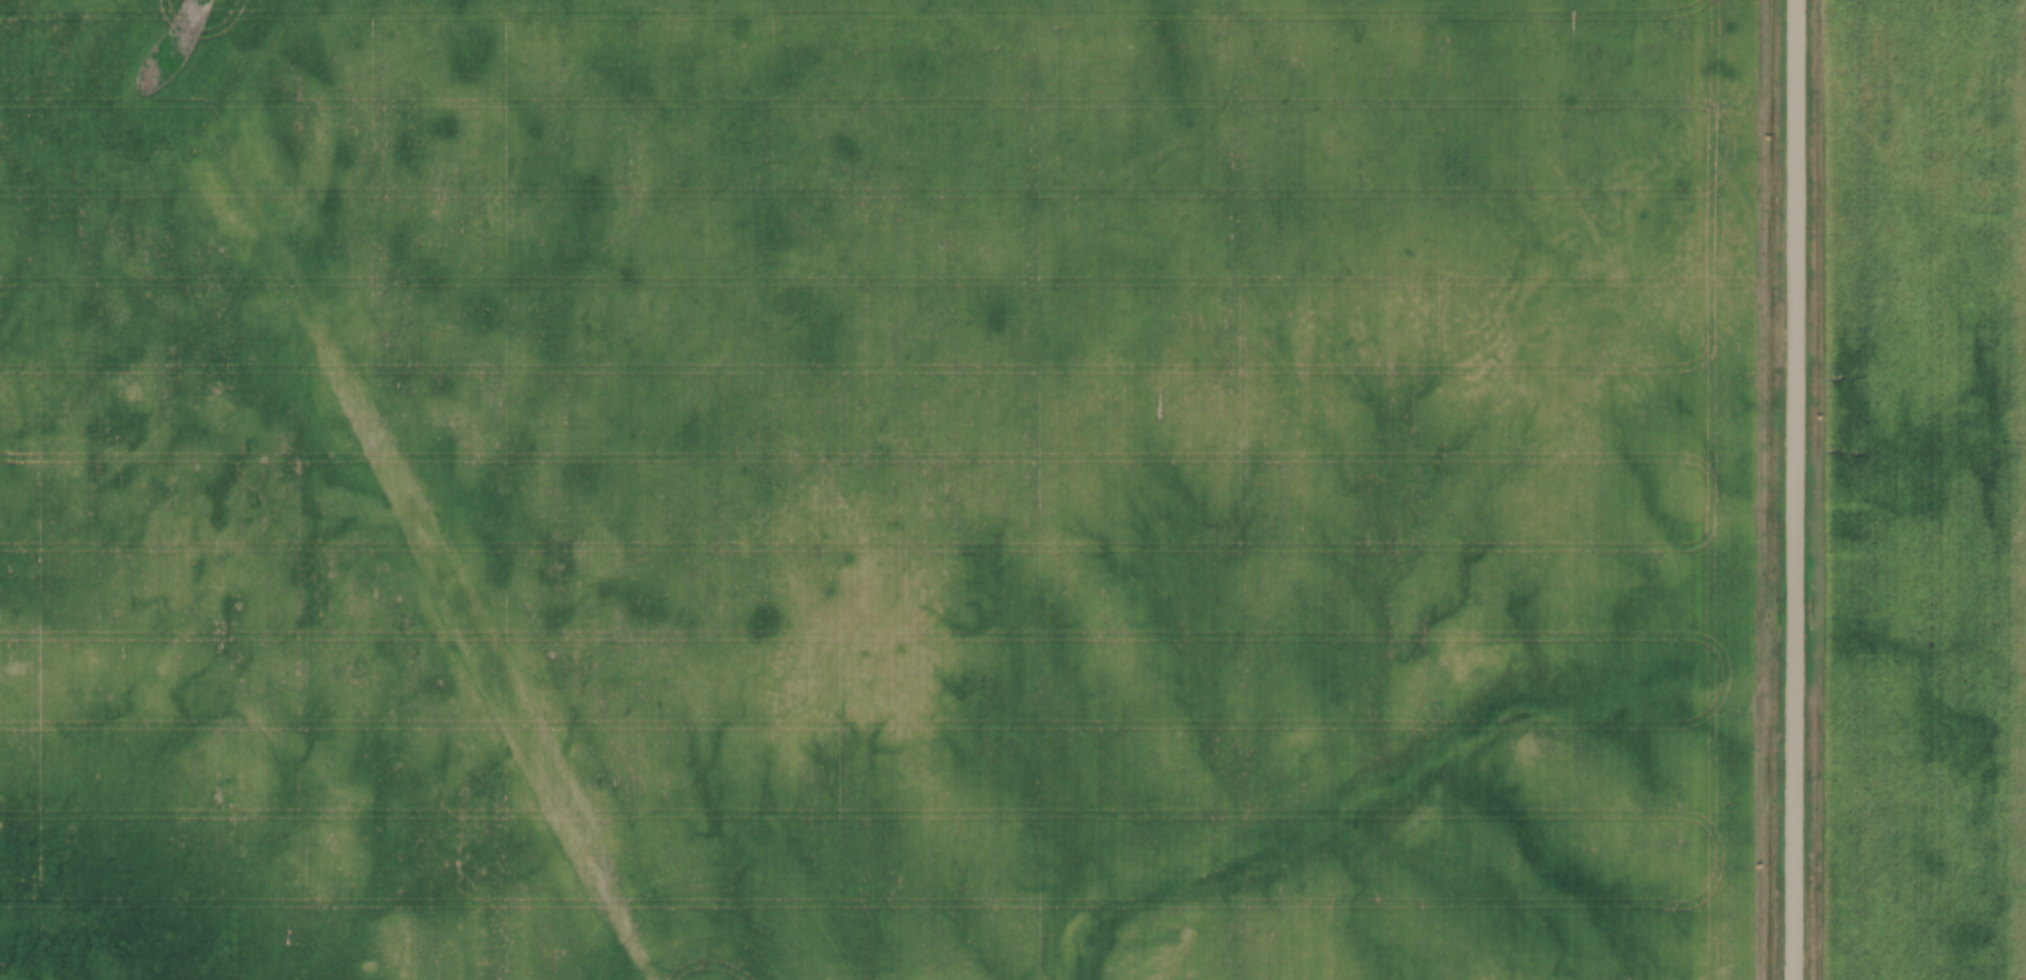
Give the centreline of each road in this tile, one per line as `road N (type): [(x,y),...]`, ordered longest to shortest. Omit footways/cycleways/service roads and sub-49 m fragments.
road 1 (residential): [(1799,979),(1800,0)]

